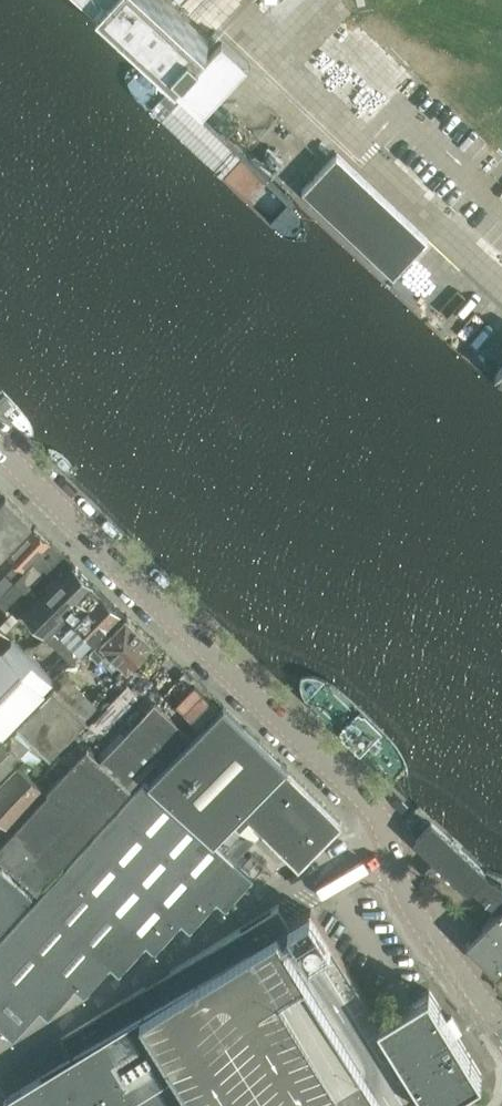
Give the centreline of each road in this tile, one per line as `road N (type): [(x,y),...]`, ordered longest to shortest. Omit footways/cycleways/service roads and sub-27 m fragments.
road 1 (unclassified): [(501,1025),(409,904),(370,803),(0,455)]

